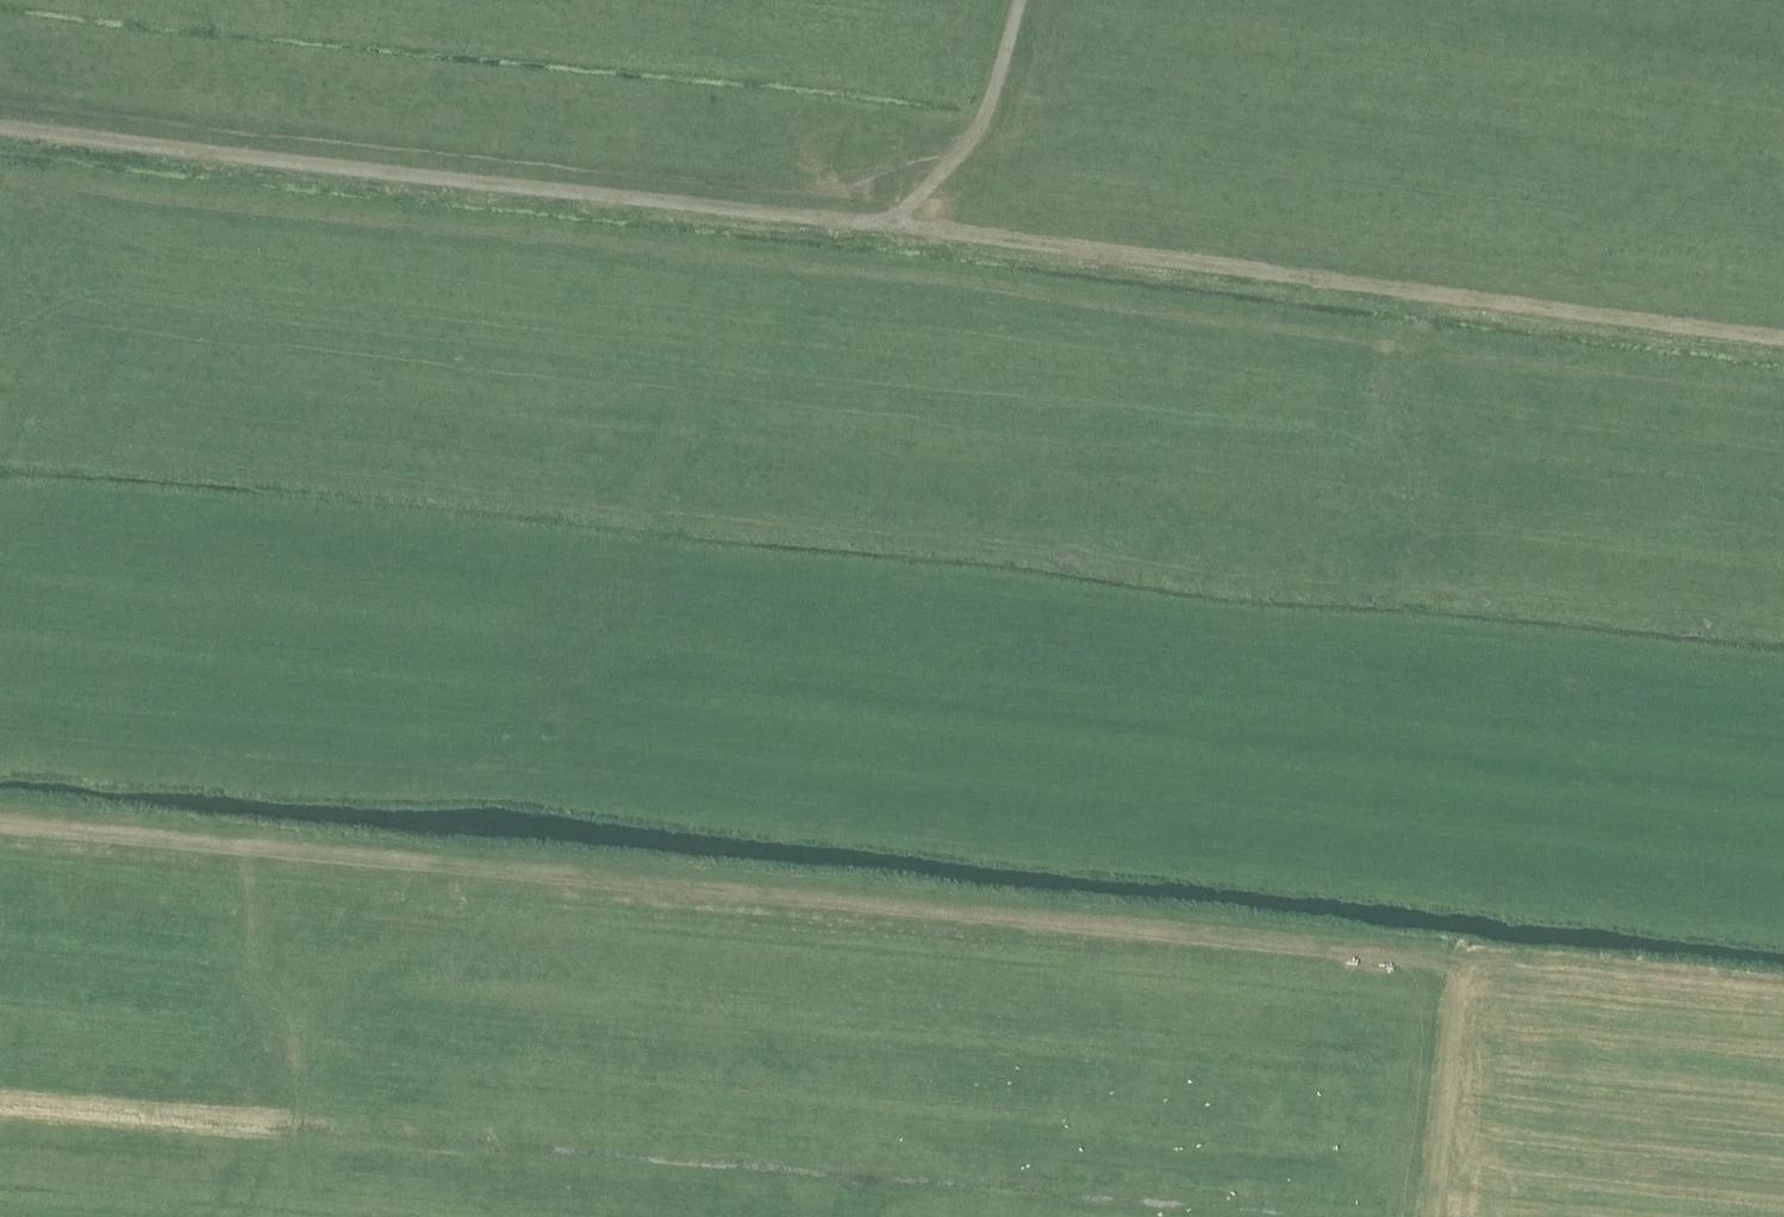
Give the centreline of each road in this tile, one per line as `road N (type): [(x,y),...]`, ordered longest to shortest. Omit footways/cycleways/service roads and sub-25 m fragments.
road 1 (track): [(1437,1216),(1457,963),(0,828)]
road 2 (track): [(1017,0),(980,122),(934,192),(889,225),(0,141)]
road 3 (track): [(889,225),(1783,343)]
road 4 (track): [(1457,963),(1783,995)]

